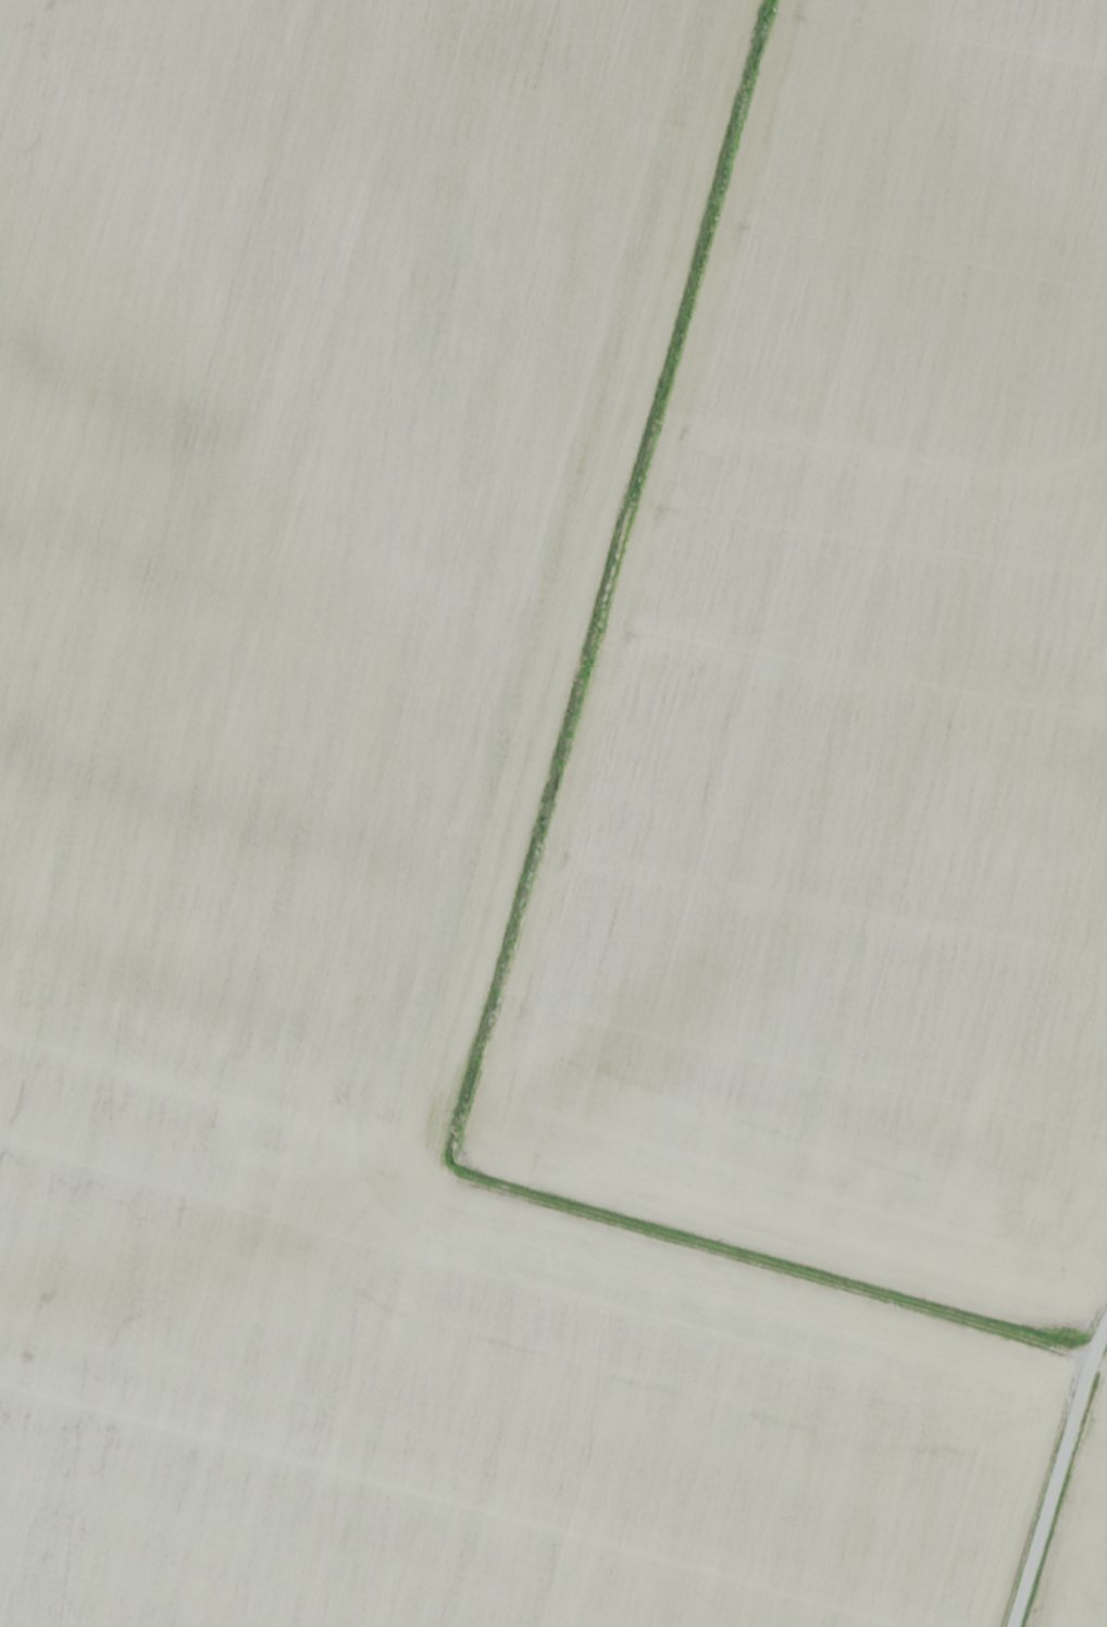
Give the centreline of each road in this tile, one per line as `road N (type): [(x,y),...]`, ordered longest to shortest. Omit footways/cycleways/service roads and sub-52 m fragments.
road 1 (residential): [(1016,1626),(1106,1333)]

